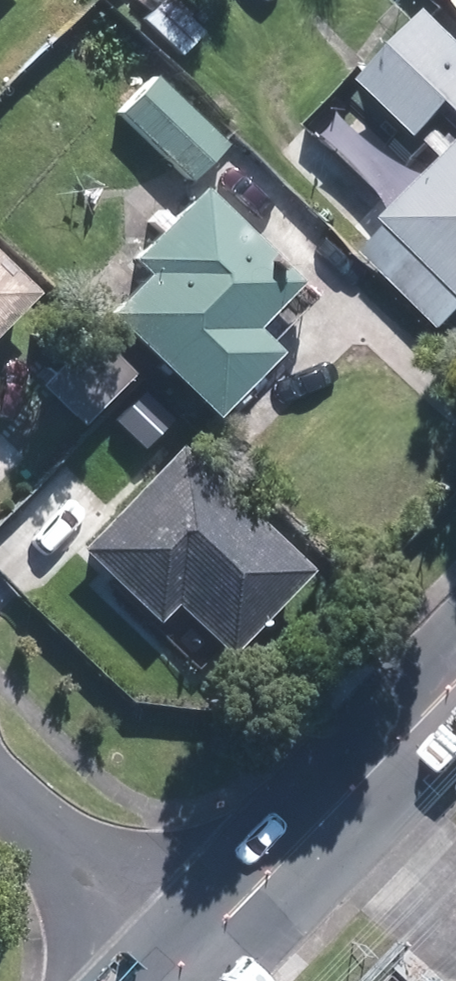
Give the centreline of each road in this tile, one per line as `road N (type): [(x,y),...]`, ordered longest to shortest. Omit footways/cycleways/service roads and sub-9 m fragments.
road 1 (secondary): [(182,961),(455,676)]
road 2 (residential): [(0,787),(182,961)]

